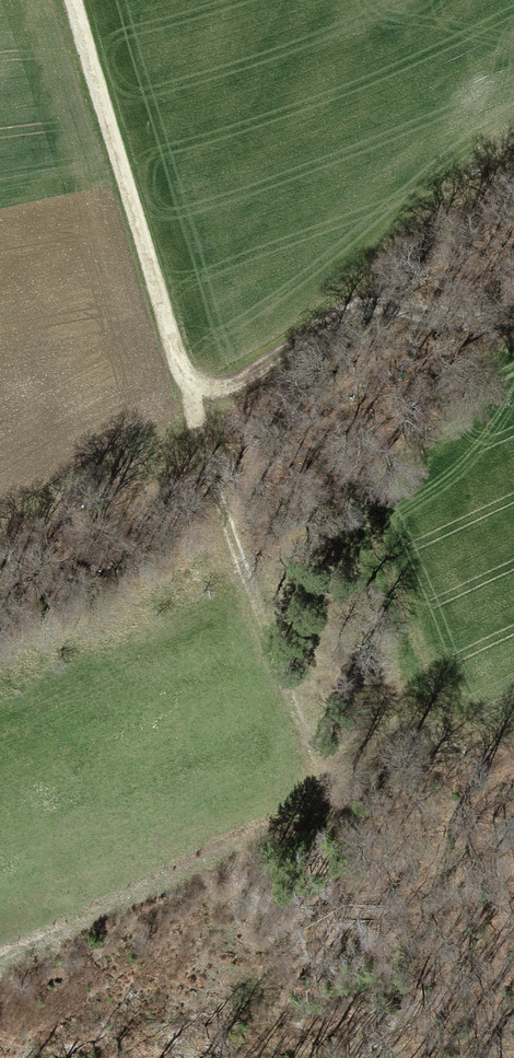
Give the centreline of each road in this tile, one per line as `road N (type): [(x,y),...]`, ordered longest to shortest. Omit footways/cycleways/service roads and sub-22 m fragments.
road 1 (track): [(0,992),(89,970),(312,786),(196,395)]
road 2 (track): [(74,0),(196,395)]
road 3 (track): [(196,395),(389,365),(513,313)]
road 4 (track): [(0,587),(219,471)]

